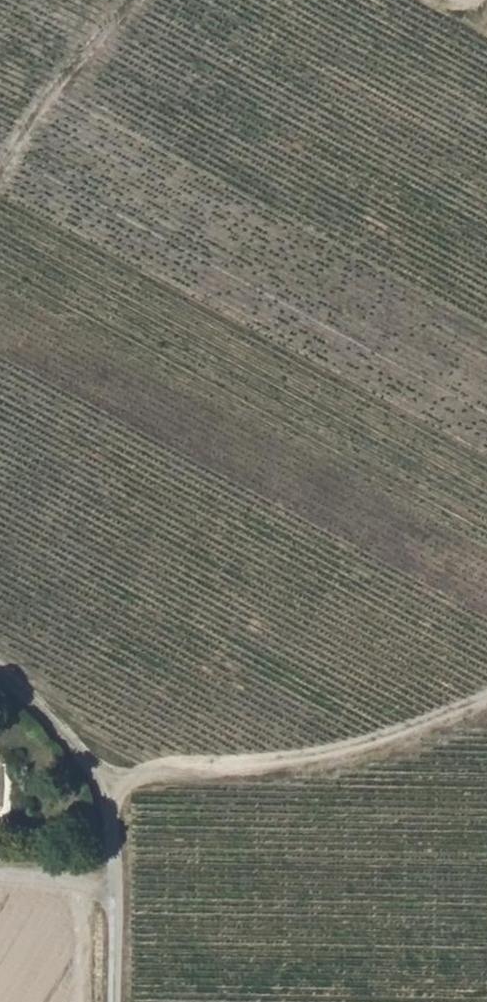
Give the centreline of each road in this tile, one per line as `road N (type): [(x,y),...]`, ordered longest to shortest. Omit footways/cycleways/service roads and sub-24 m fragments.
road 1 (track): [(105,1001),(107,780),(82,767),(0,682)]

